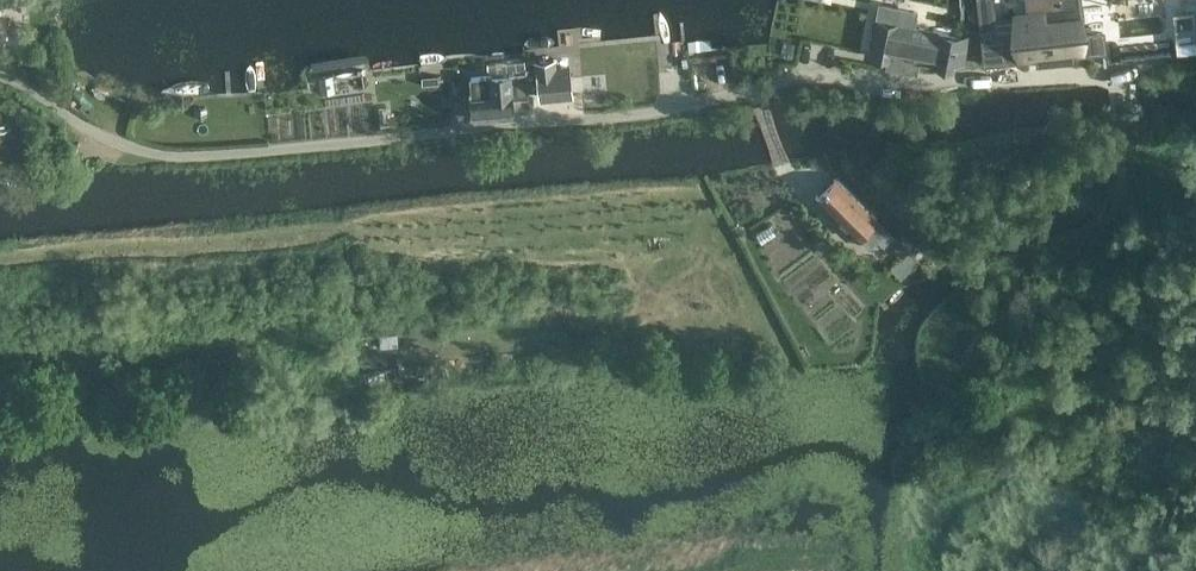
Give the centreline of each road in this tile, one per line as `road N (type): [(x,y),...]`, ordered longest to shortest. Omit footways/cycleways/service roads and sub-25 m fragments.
road 1 (unclassified): [(0,77),(123,145),(183,156),(666,115),(752,83),(1101,69)]

